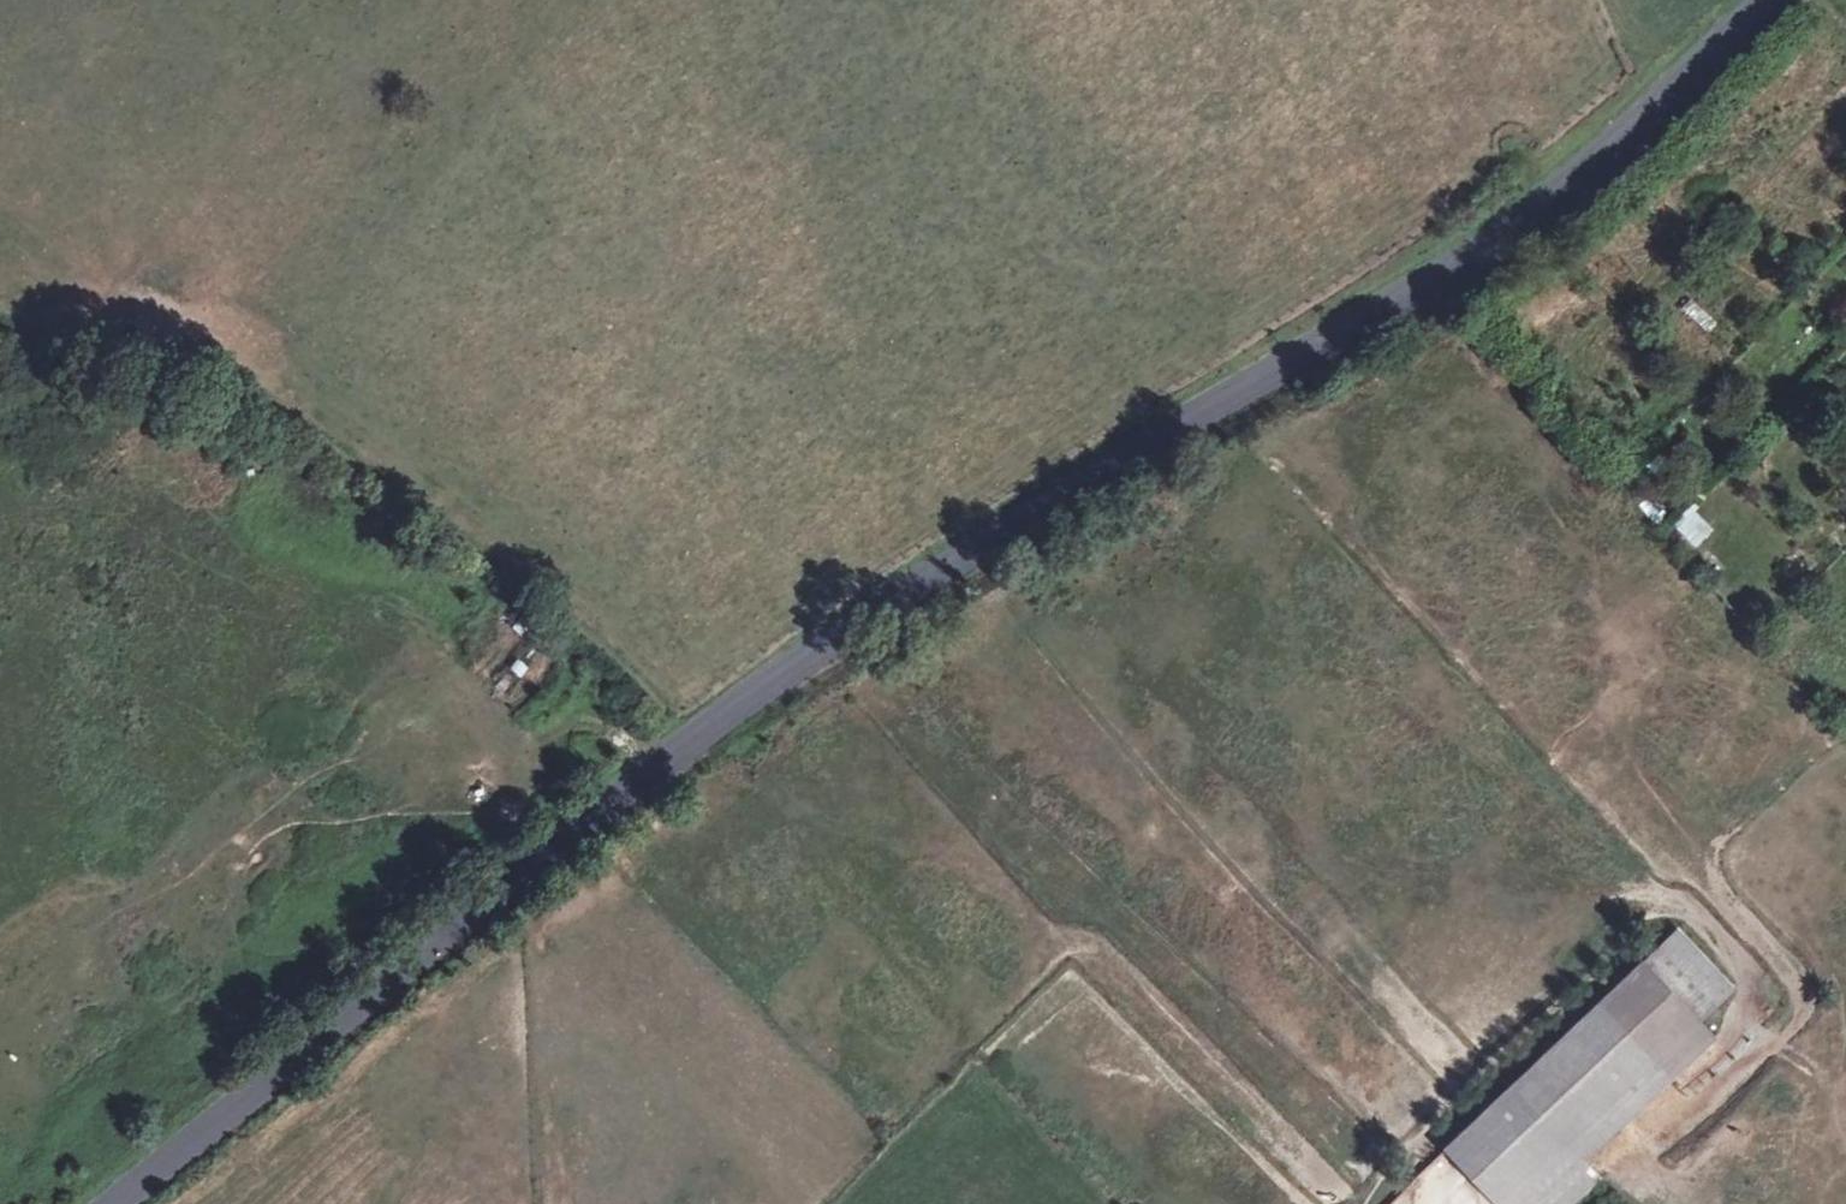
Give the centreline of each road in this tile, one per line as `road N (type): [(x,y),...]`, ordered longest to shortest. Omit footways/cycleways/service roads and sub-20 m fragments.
road 1 (tertiary): [(1749,0),(1567,177),(1449,264),(684,743),(113,1203)]

